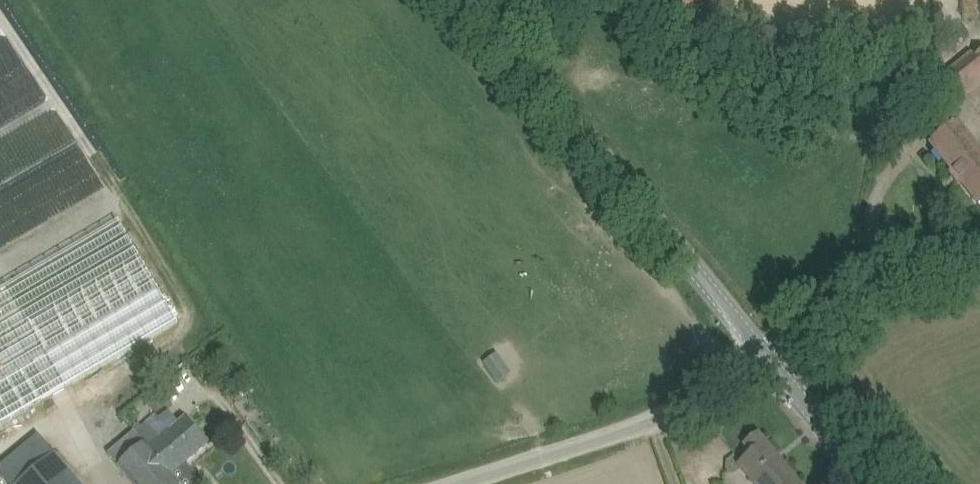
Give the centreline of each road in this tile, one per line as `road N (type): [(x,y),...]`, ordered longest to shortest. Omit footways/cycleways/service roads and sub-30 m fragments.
road 1 (tertiary): [(773,361),(463,0)]
road 2 (unclassified): [(444,483),(618,427),(773,361)]
road 3 (track): [(979,263),(773,361)]
road 4 (tertiary): [(873,483),(773,361)]

